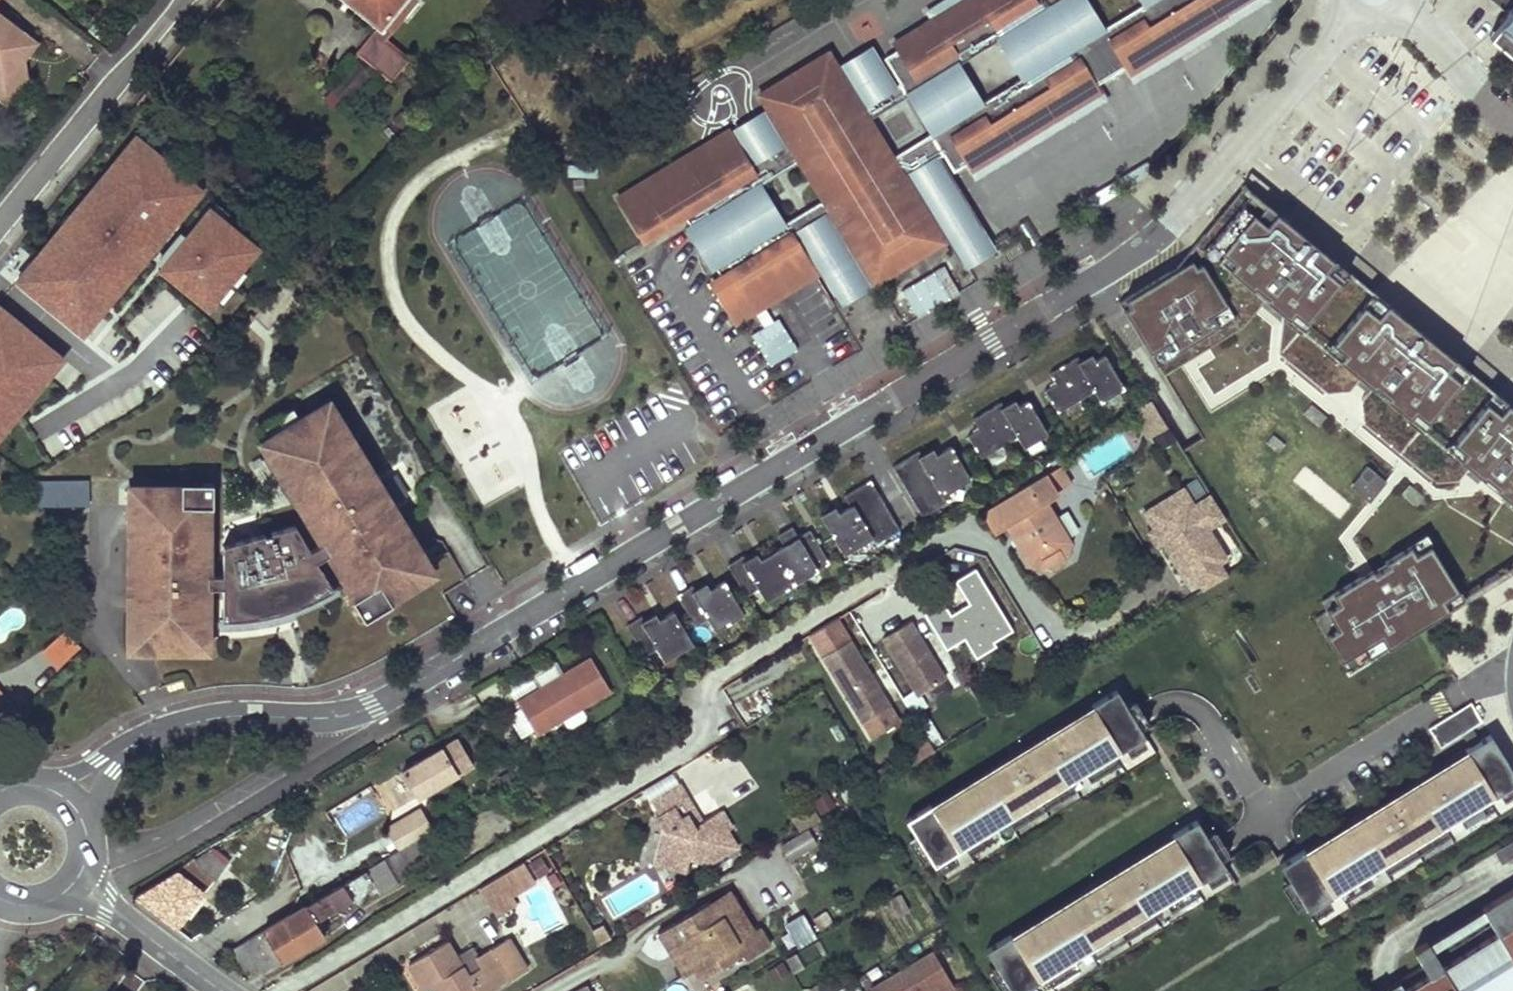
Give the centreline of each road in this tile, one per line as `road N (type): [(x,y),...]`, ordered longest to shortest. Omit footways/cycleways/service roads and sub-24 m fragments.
road 1 (residential): [(353,713),(1028,322),(1171,223)]
road 2 (unclassified): [(69,797),(131,739),(168,727),(231,714),(353,713)]
road 3 (residential): [(0,224),(184,0)]
road 4 (residential): [(1171,223),(1351,9)]
road 5 (secondary): [(78,881),(232,990)]
road 6 (residential): [(1400,6),(1512,129)]

